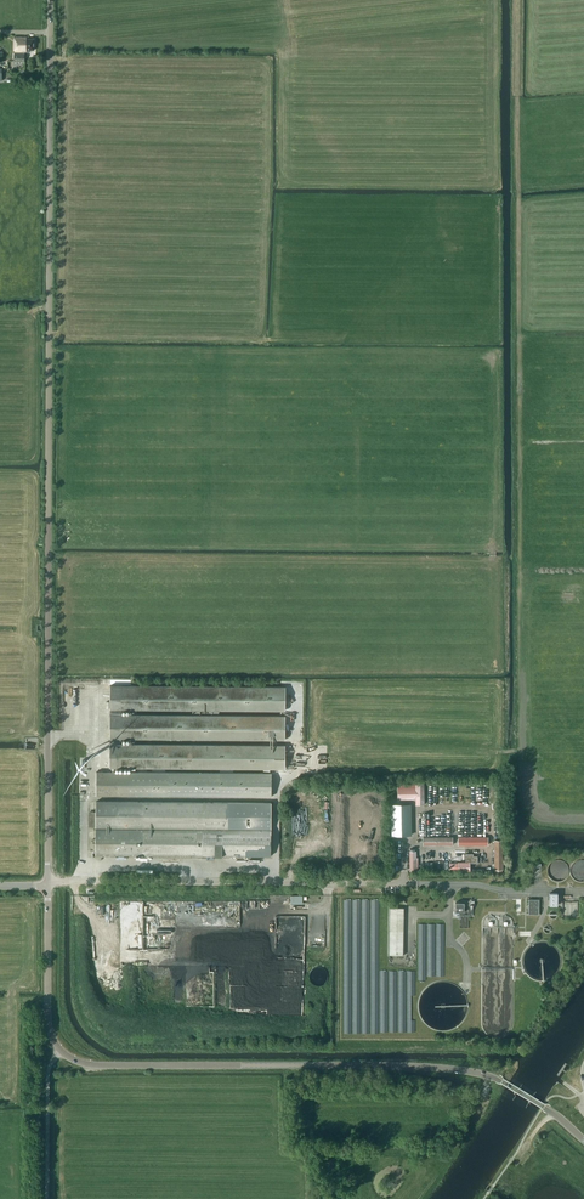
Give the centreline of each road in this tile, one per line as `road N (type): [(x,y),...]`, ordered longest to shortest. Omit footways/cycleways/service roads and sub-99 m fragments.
road 1 (tertiary): [(49,881),(50,0)]
road 2 (track): [(521,776),(519,0)]
road 3 (tertiary): [(583,1140),(483,1074),(71,1058),(49,1031),(49,887)]
road 4 (unclassified): [(417,884),(49,881)]

